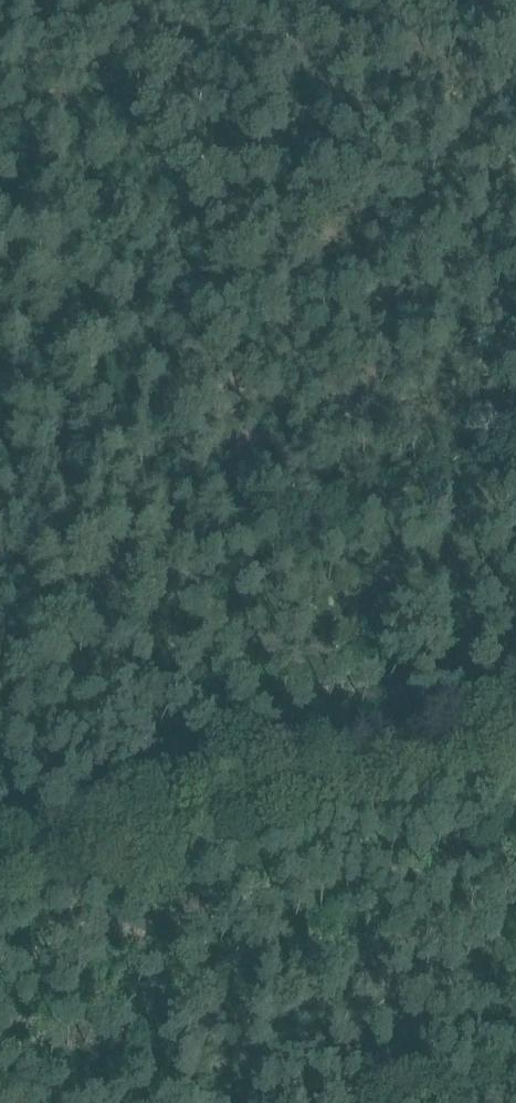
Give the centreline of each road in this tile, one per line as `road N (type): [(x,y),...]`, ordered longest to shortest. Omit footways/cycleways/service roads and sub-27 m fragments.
road 1 (unclassified): [(0,879),(515,736)]

